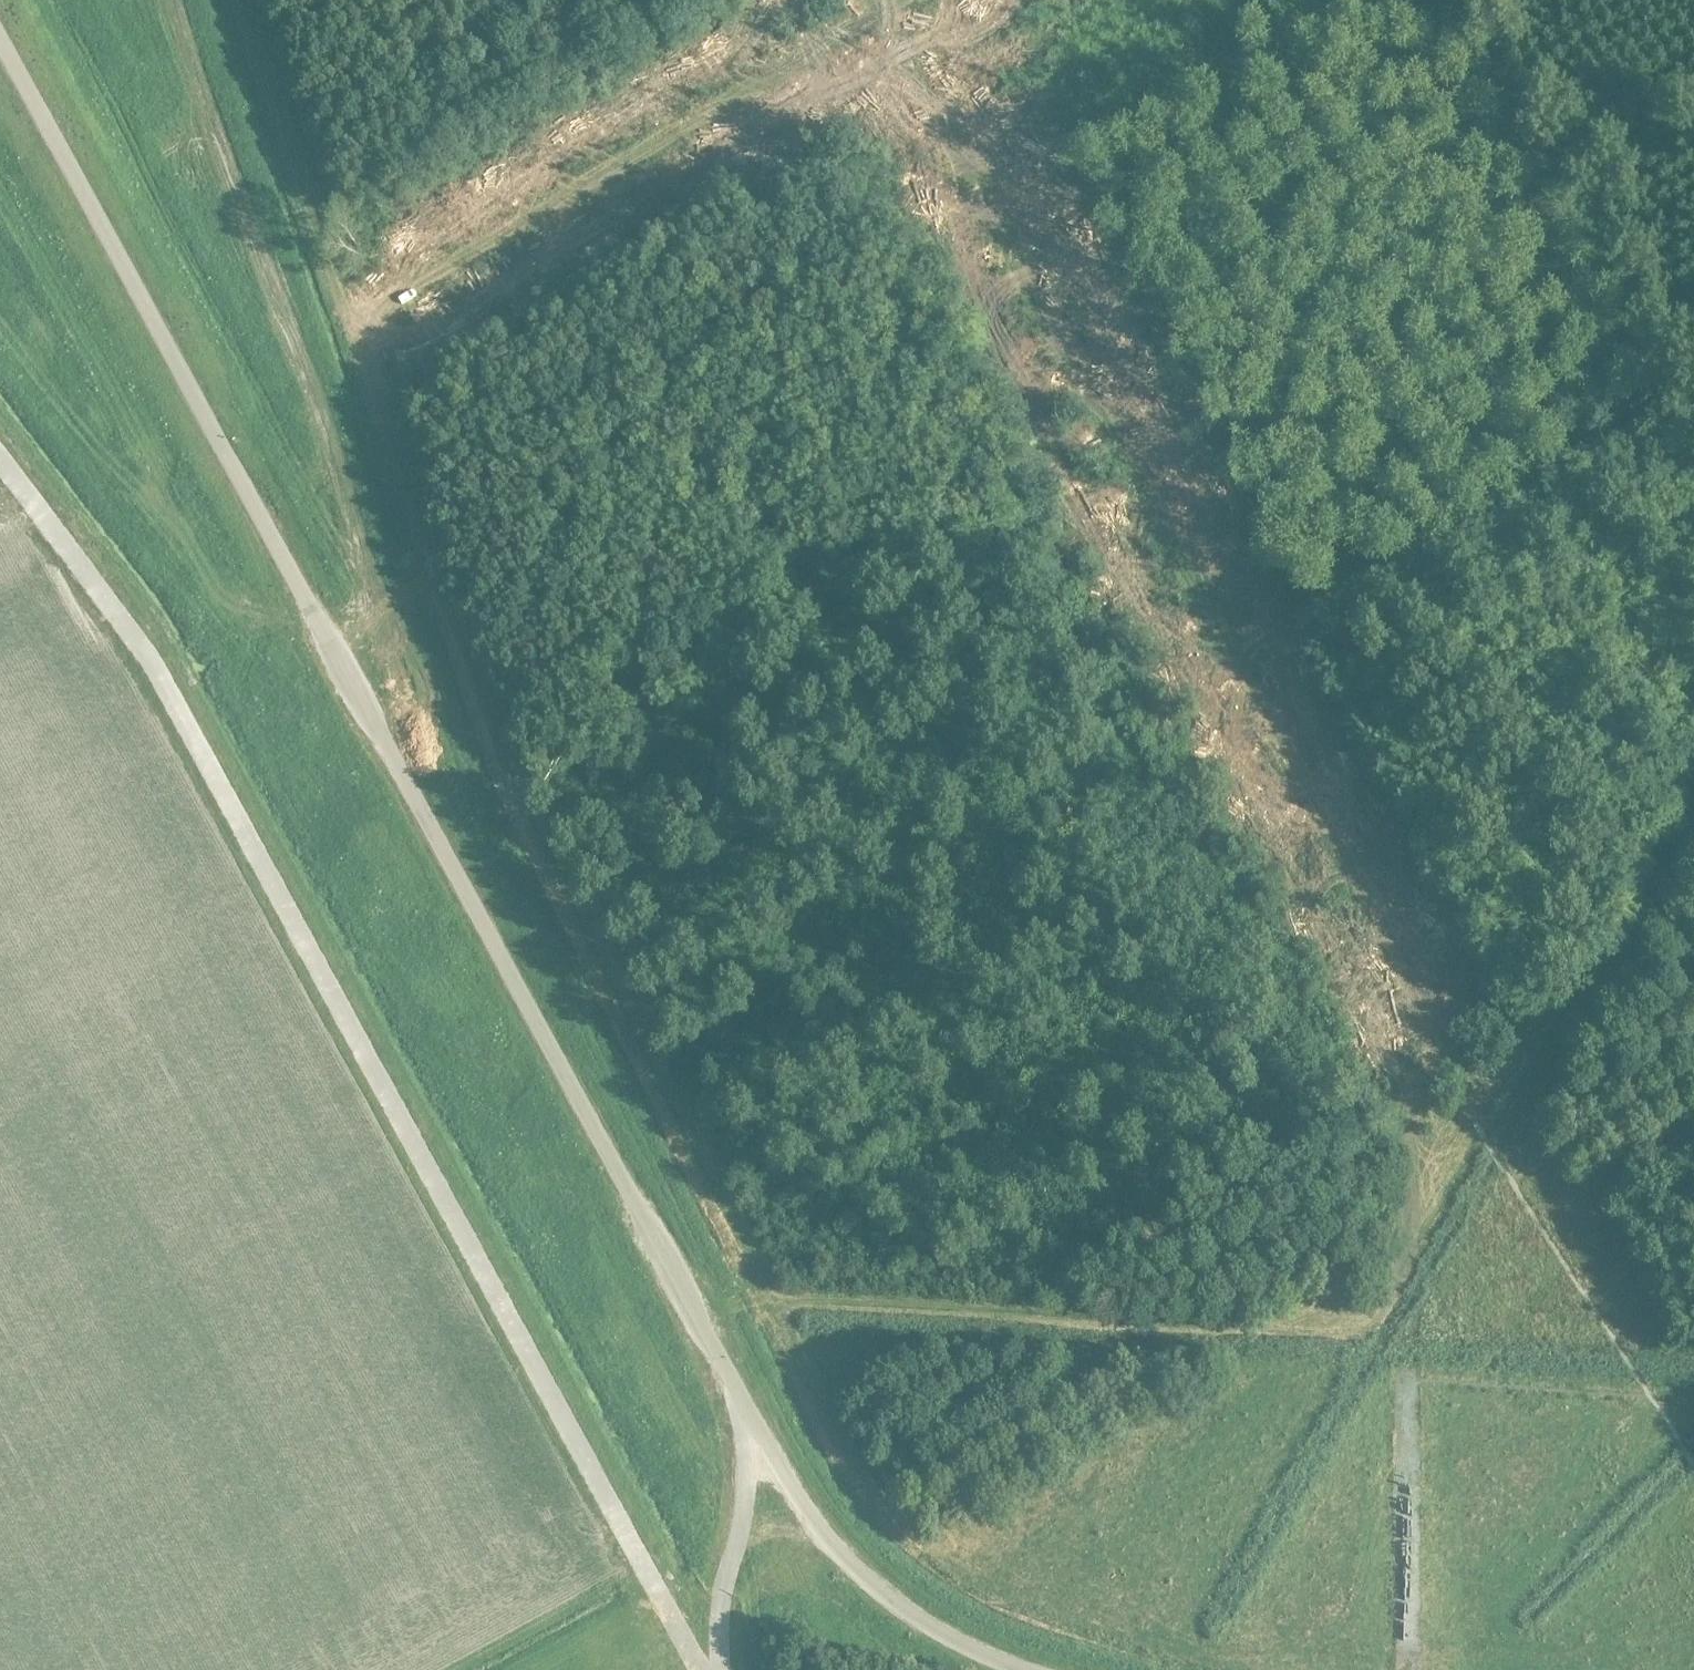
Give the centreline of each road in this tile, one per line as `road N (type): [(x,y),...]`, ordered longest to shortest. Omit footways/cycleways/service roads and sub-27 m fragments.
road 1 (unclassified): [(1026,1669),(917,1627),(870,1590),(828,1545),(776,1464),(629,1212),(0,52)]
road 2 (track): [(1455,1046),(869,0)]
road 3 (track): [(877,16),(358,315),(363,374),(437,572),(319,639)]

